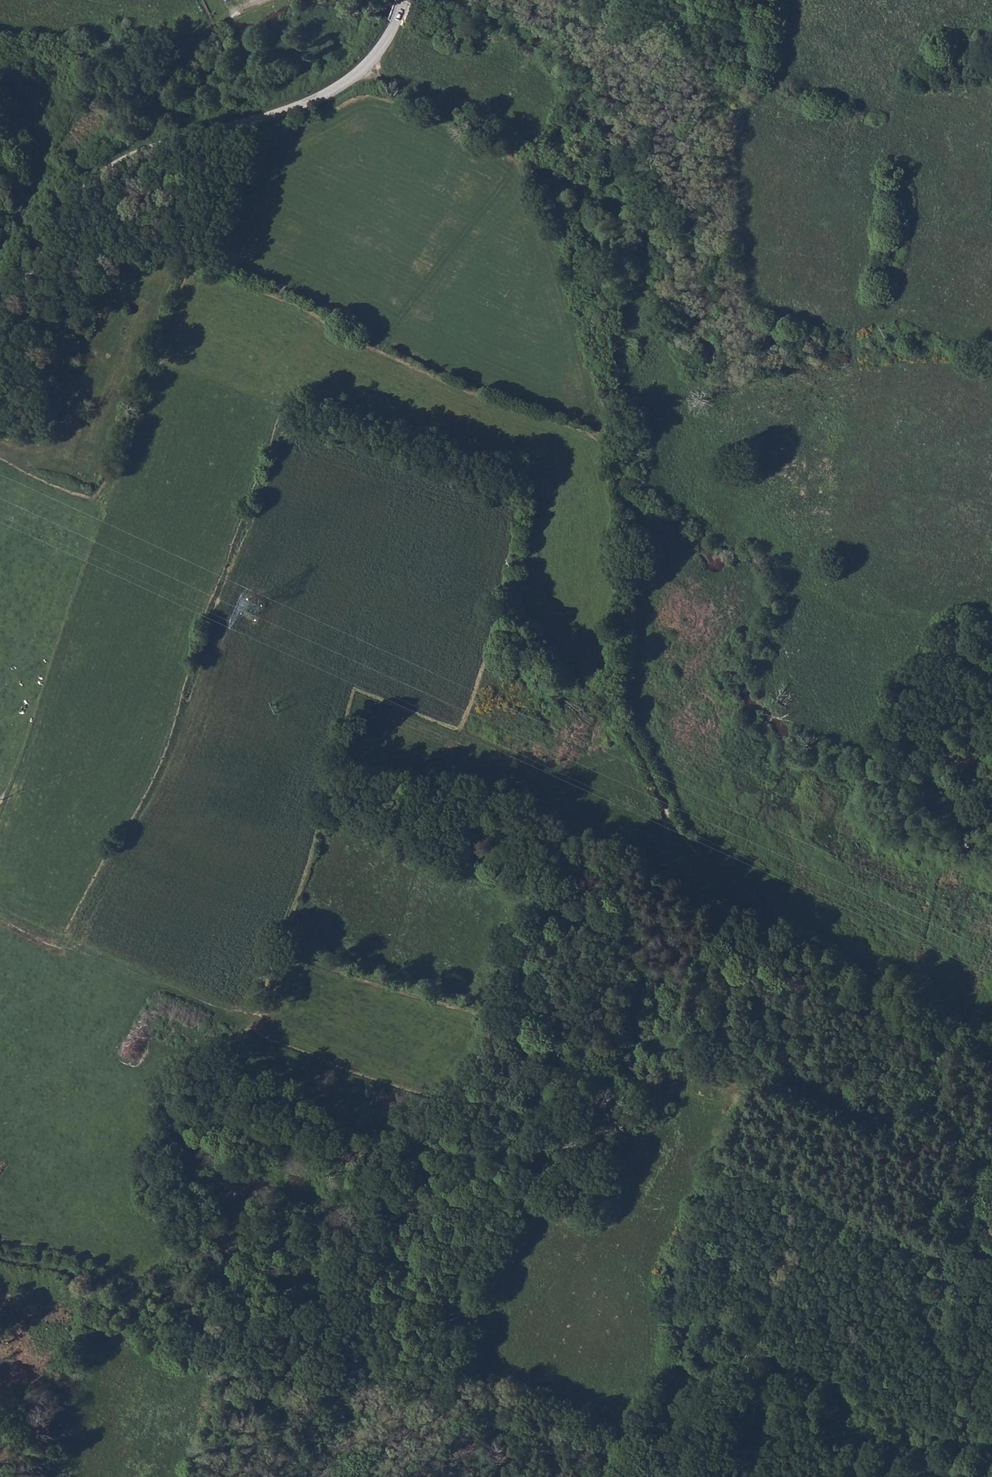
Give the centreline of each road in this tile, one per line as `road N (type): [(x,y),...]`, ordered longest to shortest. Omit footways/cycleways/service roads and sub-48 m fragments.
road 1 (unclassified): [(0,301),(66,199),(93,175),(128,155),(328,94),(371,62),(405,0)]

